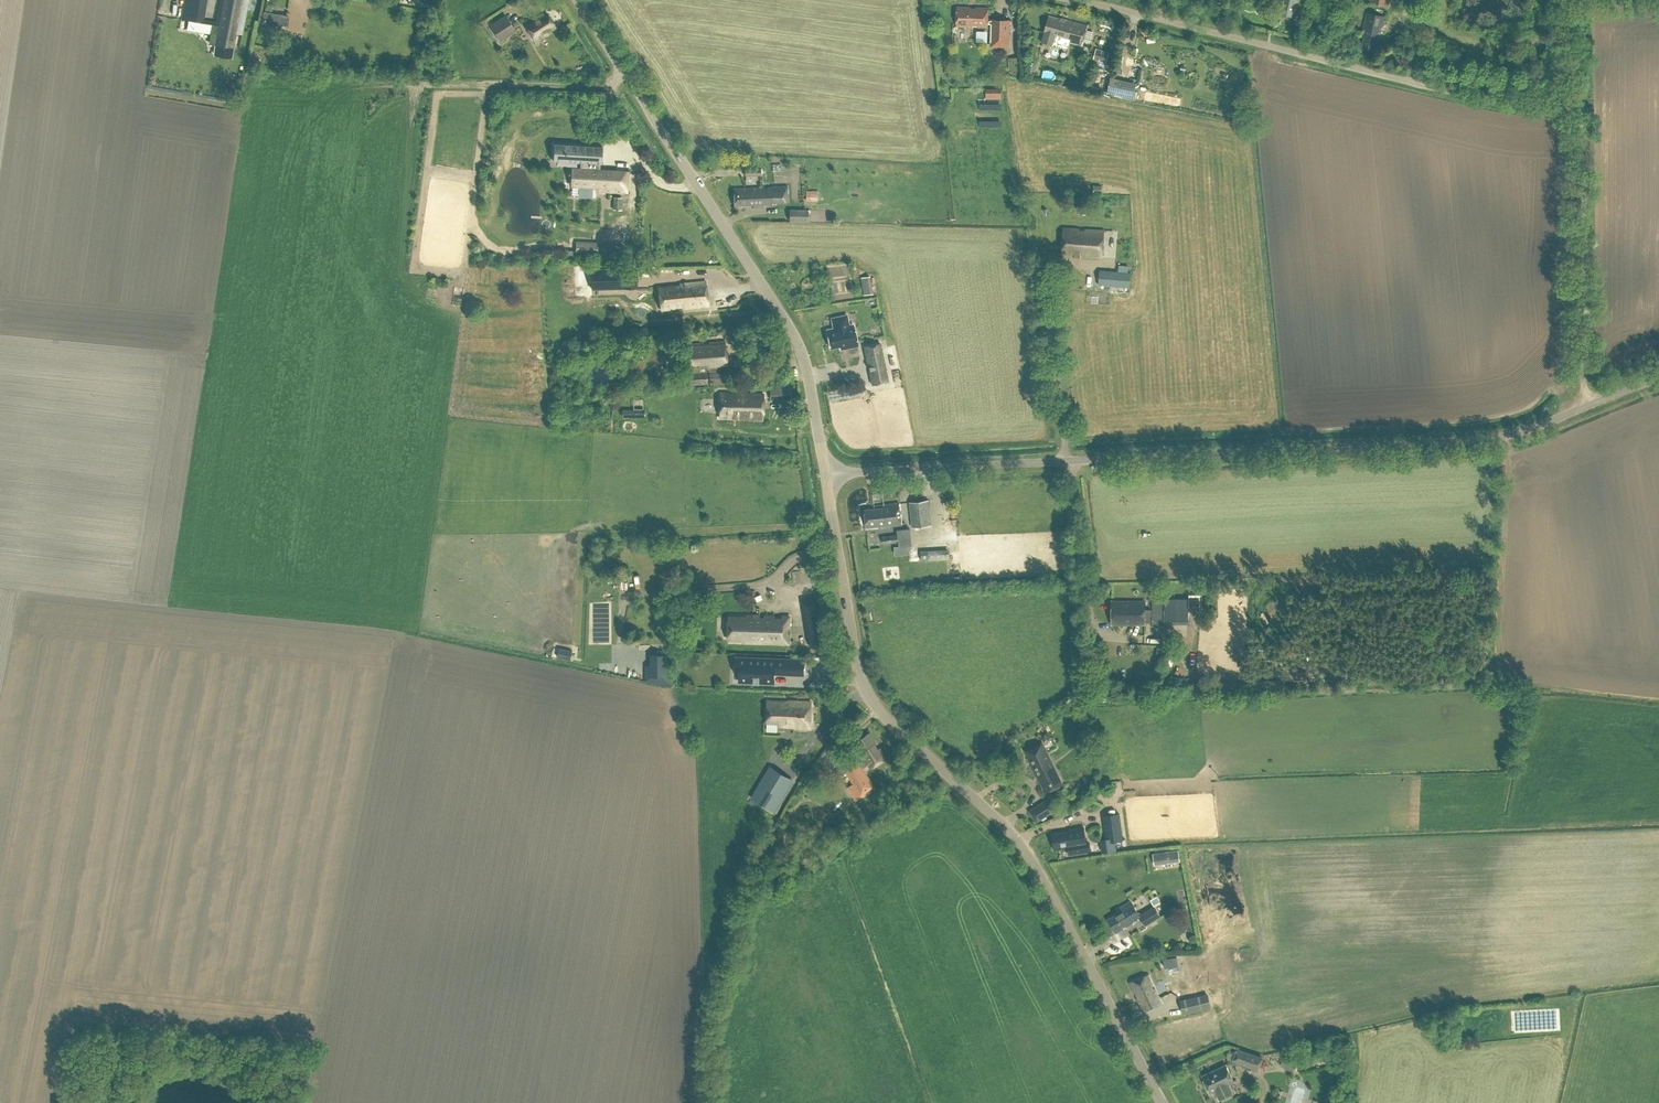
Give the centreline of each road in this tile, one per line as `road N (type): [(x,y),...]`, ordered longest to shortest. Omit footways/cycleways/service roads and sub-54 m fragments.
road 1 (unclassified): [(825,473),(1469,440),(1514,433),(1658,379)]
road 2 (unclassified): [(1163,1102),(1026,853),(1000,819),(886,717),(863,684),(825,473)]
road 3 (unclassified): [(825,473),(802,353),(579,0)]
road 4 (unclassified): [(1076,0),(1432,86)]
road 5 (track): [(1580,114),(1585,405)]
road 6 (track): [(1432,86),(1580,114)]

